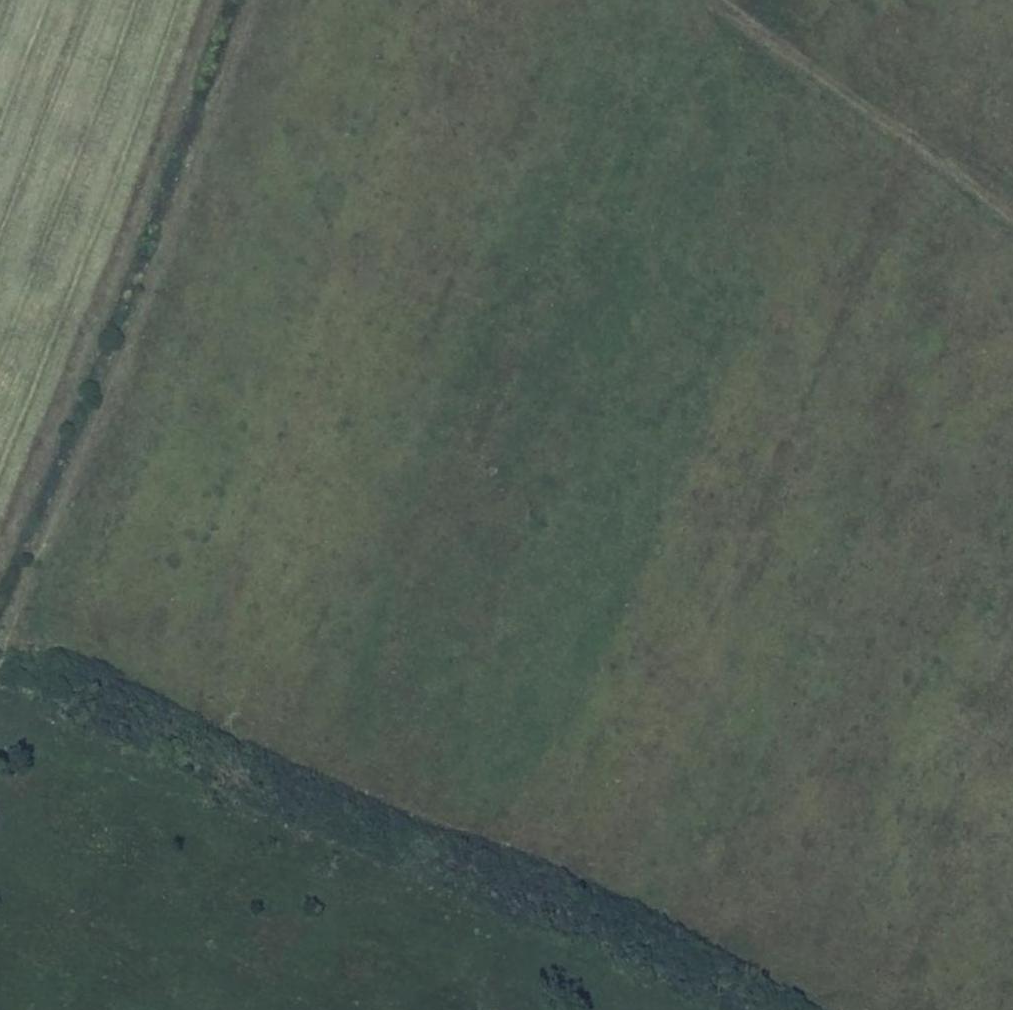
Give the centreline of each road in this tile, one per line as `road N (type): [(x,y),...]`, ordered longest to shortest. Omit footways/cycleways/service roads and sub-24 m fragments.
road 1 (track): [(1012,214),(713,0)]

